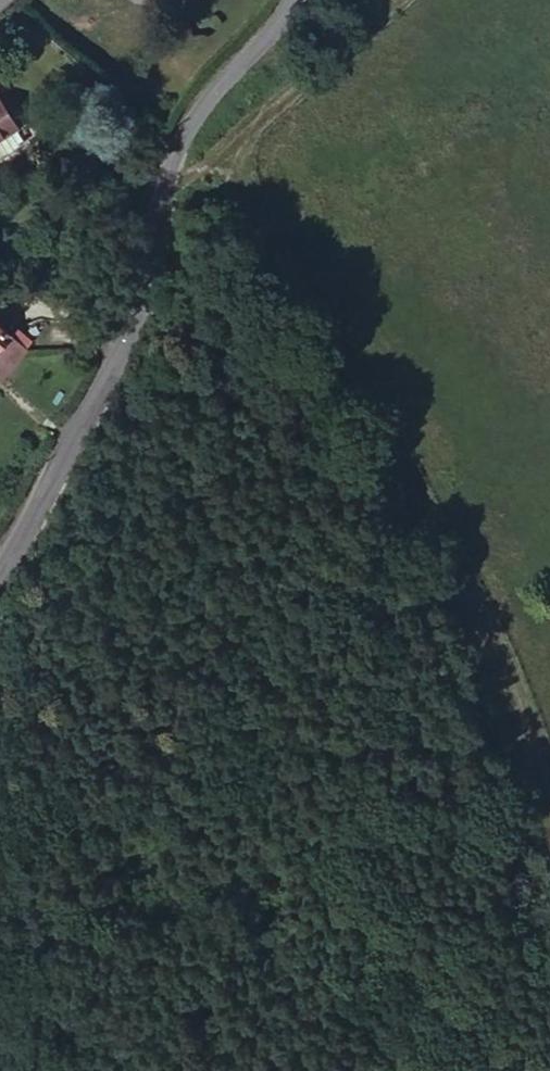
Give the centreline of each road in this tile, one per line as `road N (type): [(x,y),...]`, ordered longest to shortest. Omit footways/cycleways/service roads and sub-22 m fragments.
road 1 (unclassified): [(0,554),(72,420),(131,337),(188,125),(293,0)]

